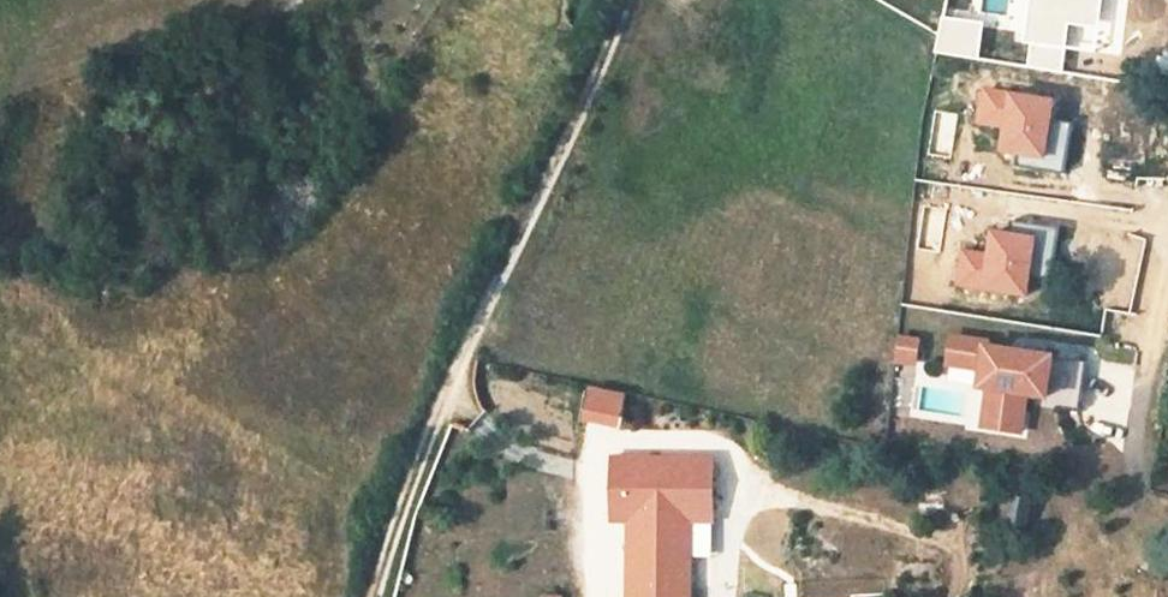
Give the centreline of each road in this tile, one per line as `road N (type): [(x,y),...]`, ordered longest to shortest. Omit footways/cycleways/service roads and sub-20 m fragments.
road 1 (residential): [(627,0),(448,387)]
road 2 (track): [(375,596),(448,387)]

